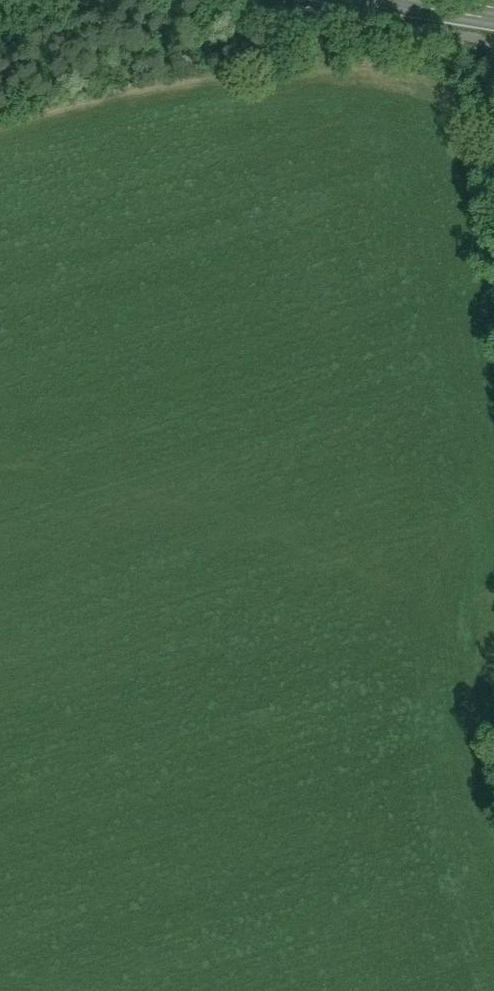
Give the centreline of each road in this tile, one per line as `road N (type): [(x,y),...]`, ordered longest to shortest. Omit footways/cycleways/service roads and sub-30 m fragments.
road 1 (secondary): [(493,21),(369,0)]

